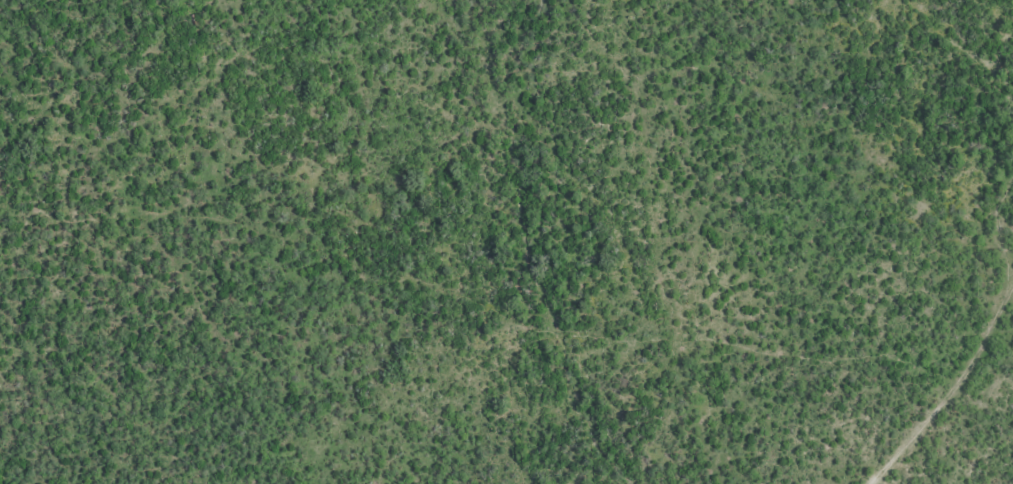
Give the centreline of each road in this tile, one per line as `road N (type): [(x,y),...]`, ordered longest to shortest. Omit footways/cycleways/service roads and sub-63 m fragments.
road 1 (residential): [(1012,349),(895,483)]

